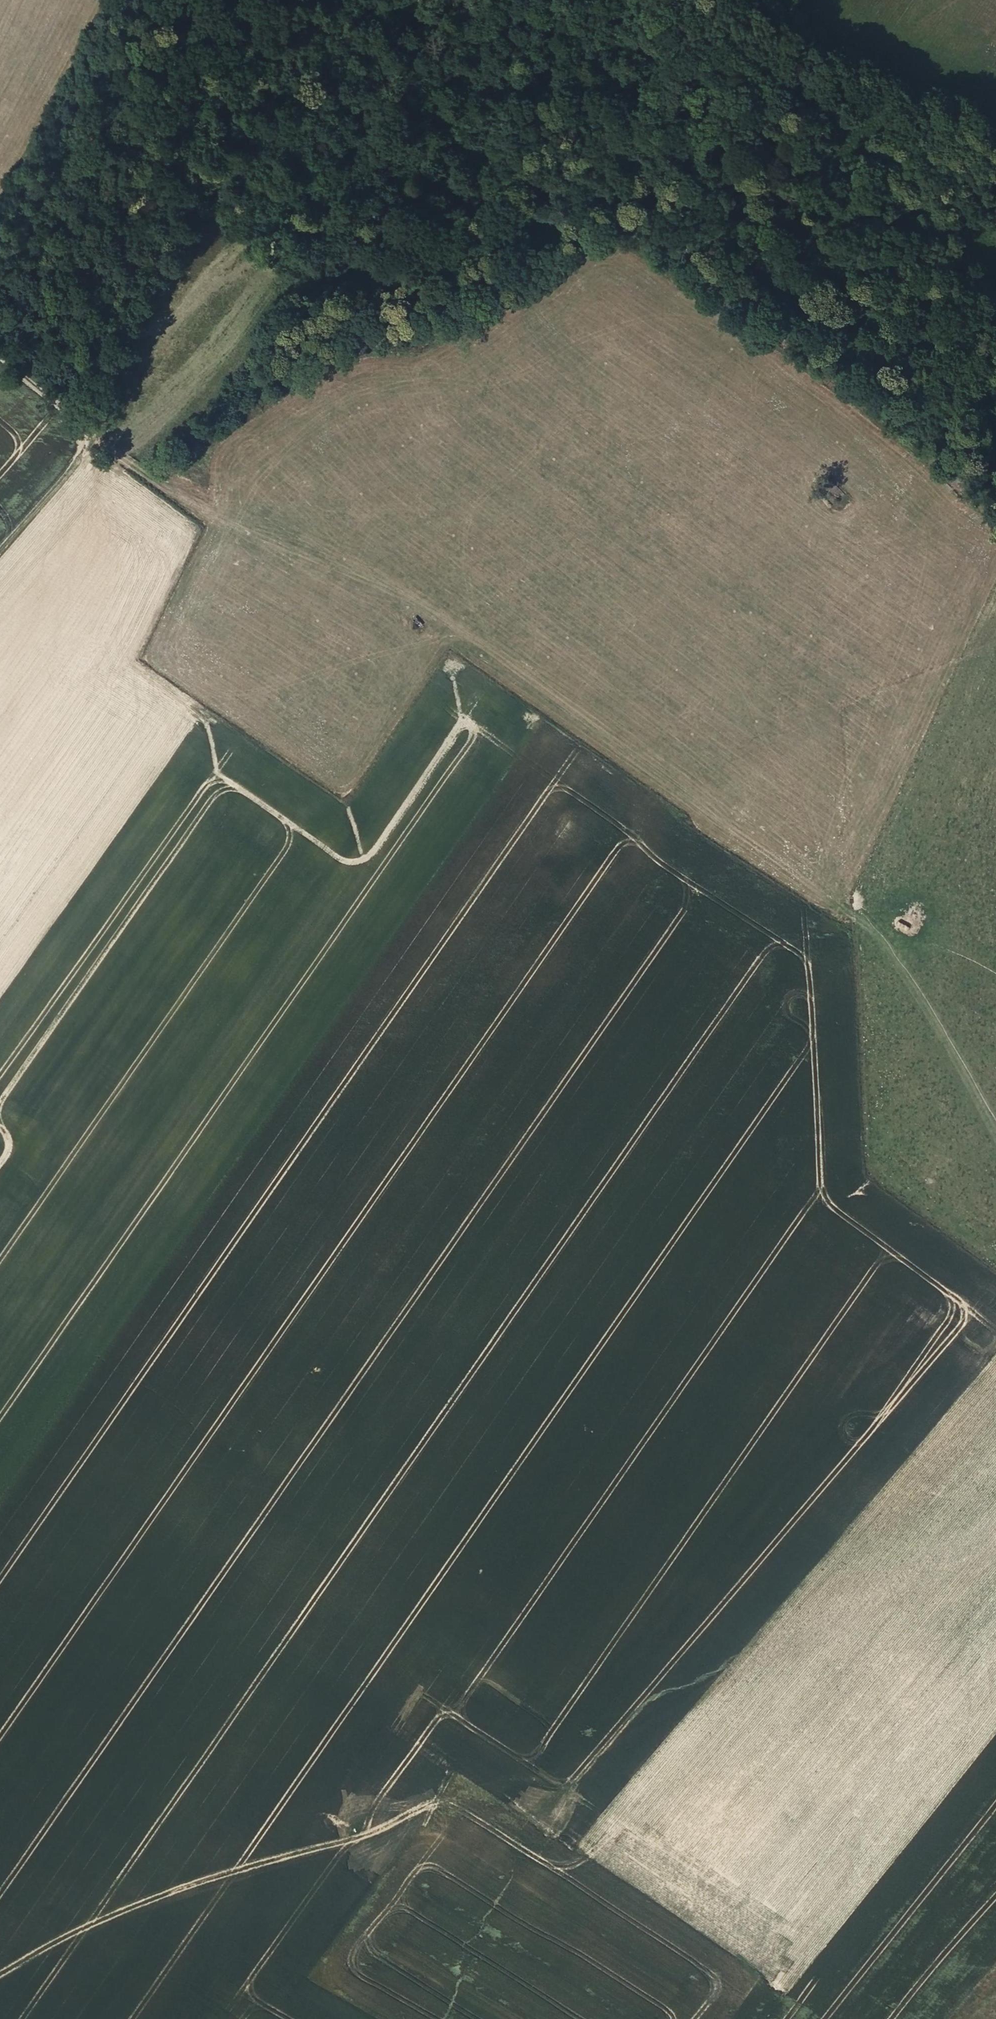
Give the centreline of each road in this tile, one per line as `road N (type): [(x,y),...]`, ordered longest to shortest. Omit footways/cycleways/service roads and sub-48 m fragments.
road 1 (track): [(492,1796),(283,1853),(107,1915),(0,1971)]
road 2 (track): [(63,388),(91,436),(0,541)]

